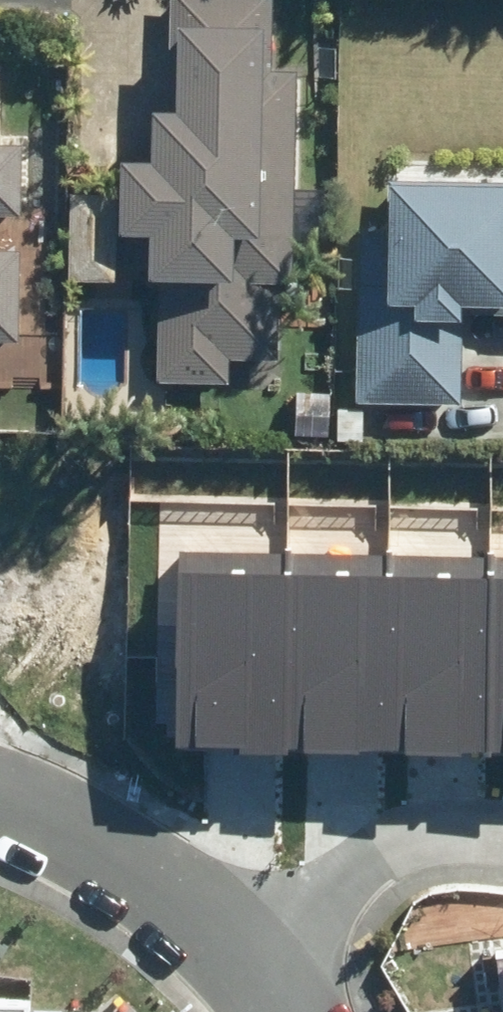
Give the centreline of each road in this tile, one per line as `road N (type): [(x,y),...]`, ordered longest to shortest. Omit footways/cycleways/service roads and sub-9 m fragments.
road 1 (residential): [(250,951),(82,832),(0,800)]
road 2 (residential): [(250,951),(372,853),(451,832),(502,839)]

